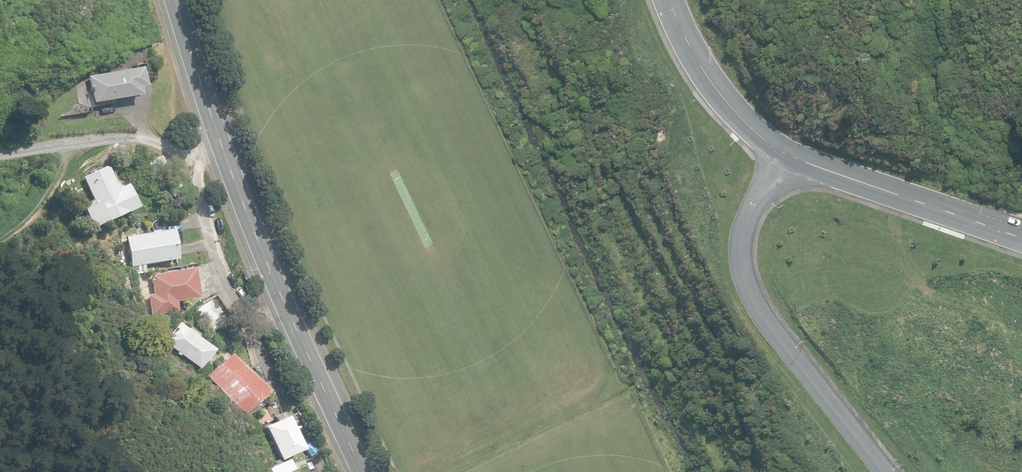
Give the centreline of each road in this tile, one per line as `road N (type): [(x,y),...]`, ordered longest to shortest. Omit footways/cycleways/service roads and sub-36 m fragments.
road 1 (tertiary): [(176,0),(272,267),(366,471)]
road 2 (unclassified): [(792,155),(748,221),(748,271),(773,331),(887,471)]
road 3 (tertiary): [(1021,239),(792,155)]
road 4 (tertiary): [(792,155),(715,90),(668,0)]
road 5 (track): [(59,471),(46,361),(0,309)]

